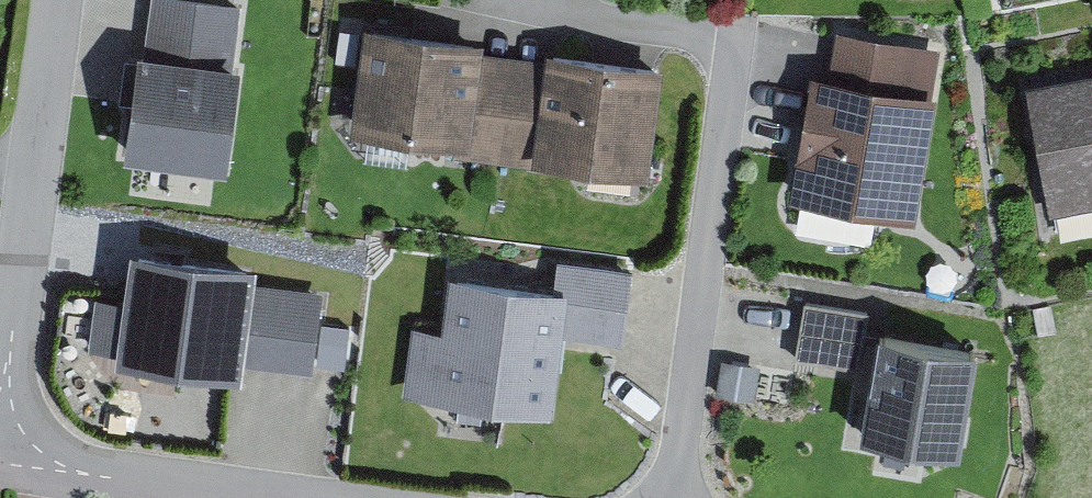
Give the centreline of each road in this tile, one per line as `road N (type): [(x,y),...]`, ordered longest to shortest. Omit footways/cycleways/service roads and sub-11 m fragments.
road 1 (residential): [(58,0),(0,438)]
road 2 (residential): [(666,497),(683,446),(728,64)]
road 3 (residential): [(0,462),(271,497)]

